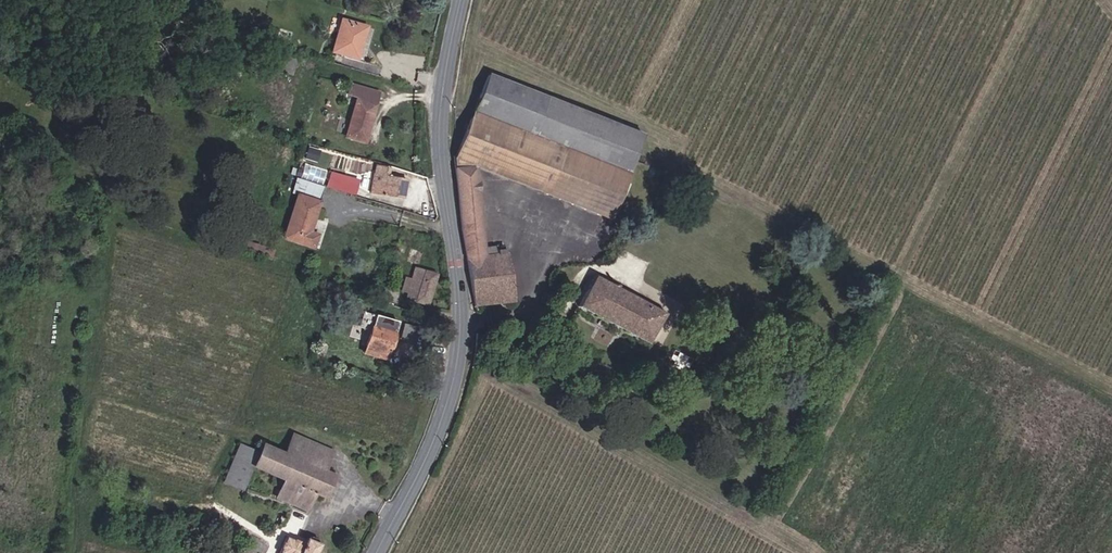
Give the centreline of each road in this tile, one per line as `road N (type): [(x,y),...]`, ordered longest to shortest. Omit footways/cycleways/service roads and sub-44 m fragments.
road 1 (secondary): [(461,0),(440,121),(462,308),(460,352),(435,441),(378,552)]

